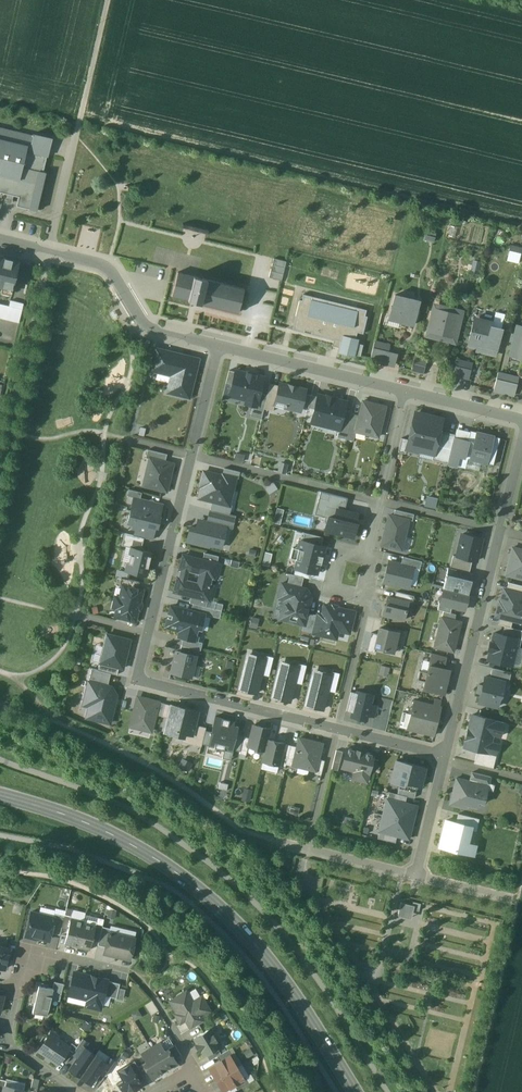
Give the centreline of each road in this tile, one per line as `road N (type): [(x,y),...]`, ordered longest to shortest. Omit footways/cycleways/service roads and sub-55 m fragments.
road 1 (residential): [(221,346),(138,680),(447,756)]
road 2 (track): [(0,758),(130,810),(214,867),(284,936),(387,1091)]
road 3 (secondary): [(0,796),(114,837),(210,900),(282,979),(353,1091)]
road 4 (residential): [(521,445),(447,756)]
road 5 (residential): [(0,241),(106,267),(151,328),(221,346)]
road 6 (track): [(473,1091),(521,882)]
road 7 (residential): [(403,391),(360,580)]
road 8 (residential): [(221,346),(403,391)]
road 9 (residential): [(267,839),(416,876)]
road 10 (track): [(77,136),(108,0)]
road 11 (residential): [(74,1091),(10,1042),(16,989)]
road 12 (residential): [(16,989),(31,961),(47,954),(129,971)]
road 13 (residential): [(447,756),(416,876)]
road 14 (residential): [(403,391),(521,419)]

